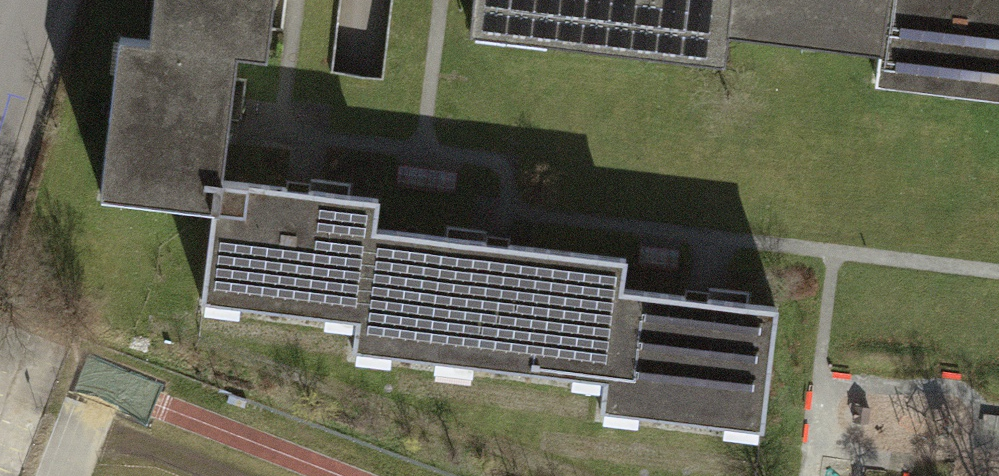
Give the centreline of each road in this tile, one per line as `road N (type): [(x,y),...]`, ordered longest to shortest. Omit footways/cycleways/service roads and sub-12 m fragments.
road 1 (residential): [(38,0),(0,117)]

